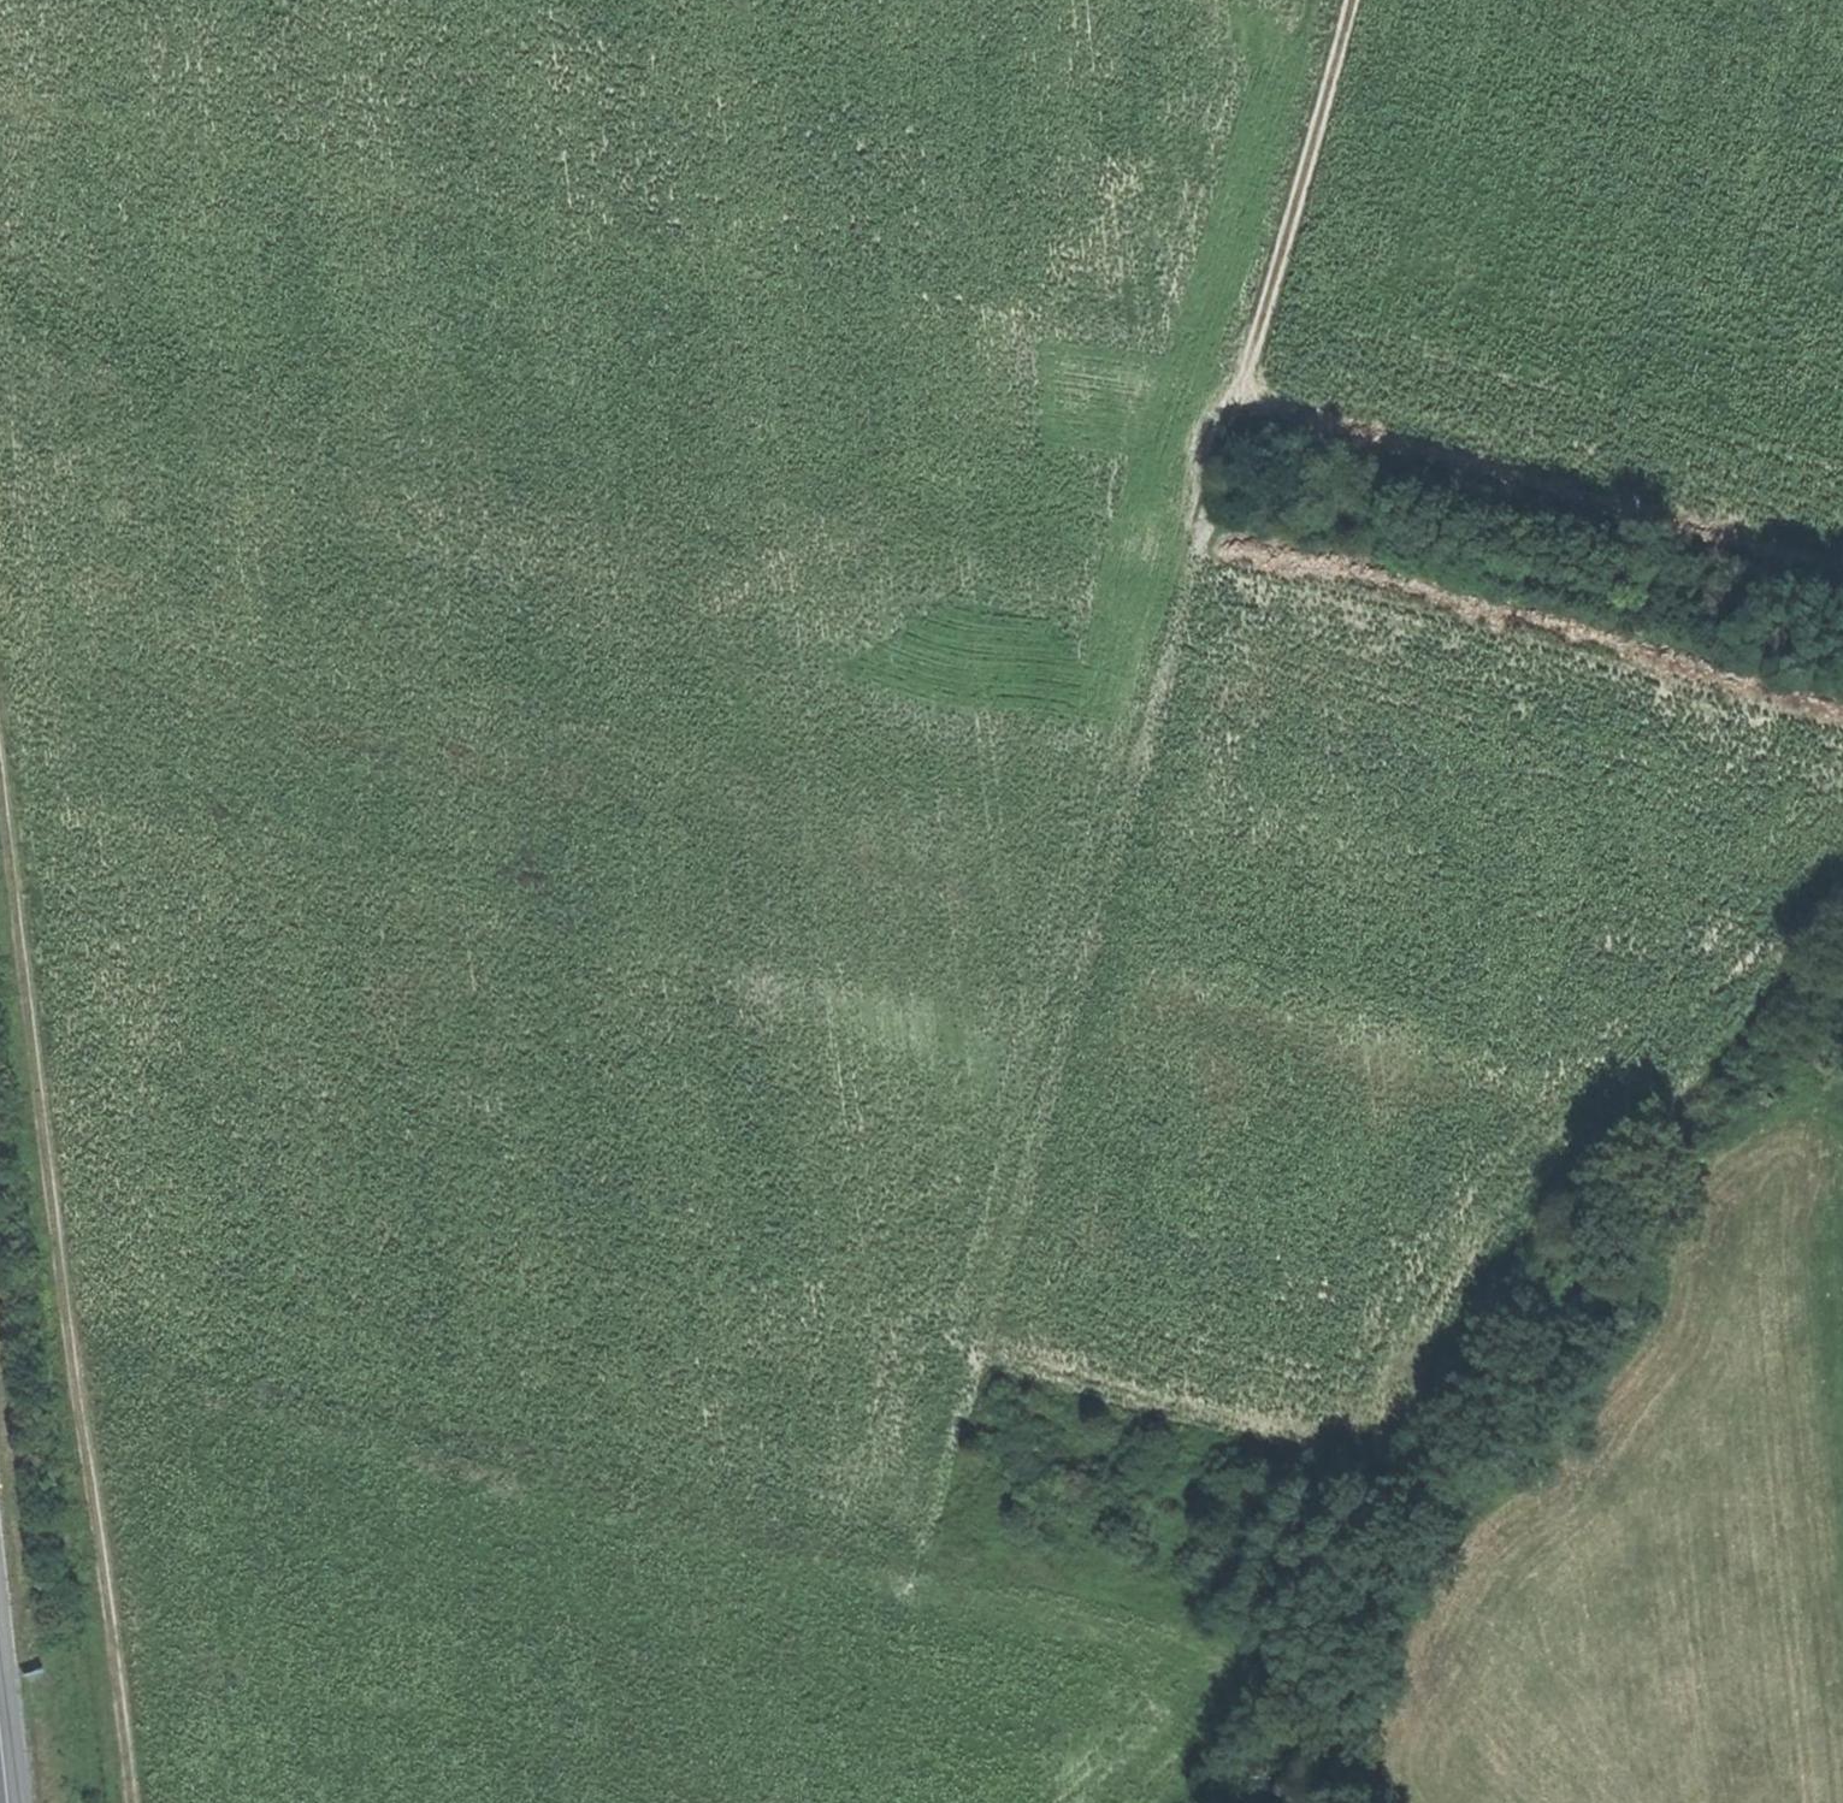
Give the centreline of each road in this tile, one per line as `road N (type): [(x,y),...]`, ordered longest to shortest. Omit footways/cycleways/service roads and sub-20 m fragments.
road 1 (track): [(127,1802),(0,786)]
road 2 (track): [(1356,0),(1209,546)]

